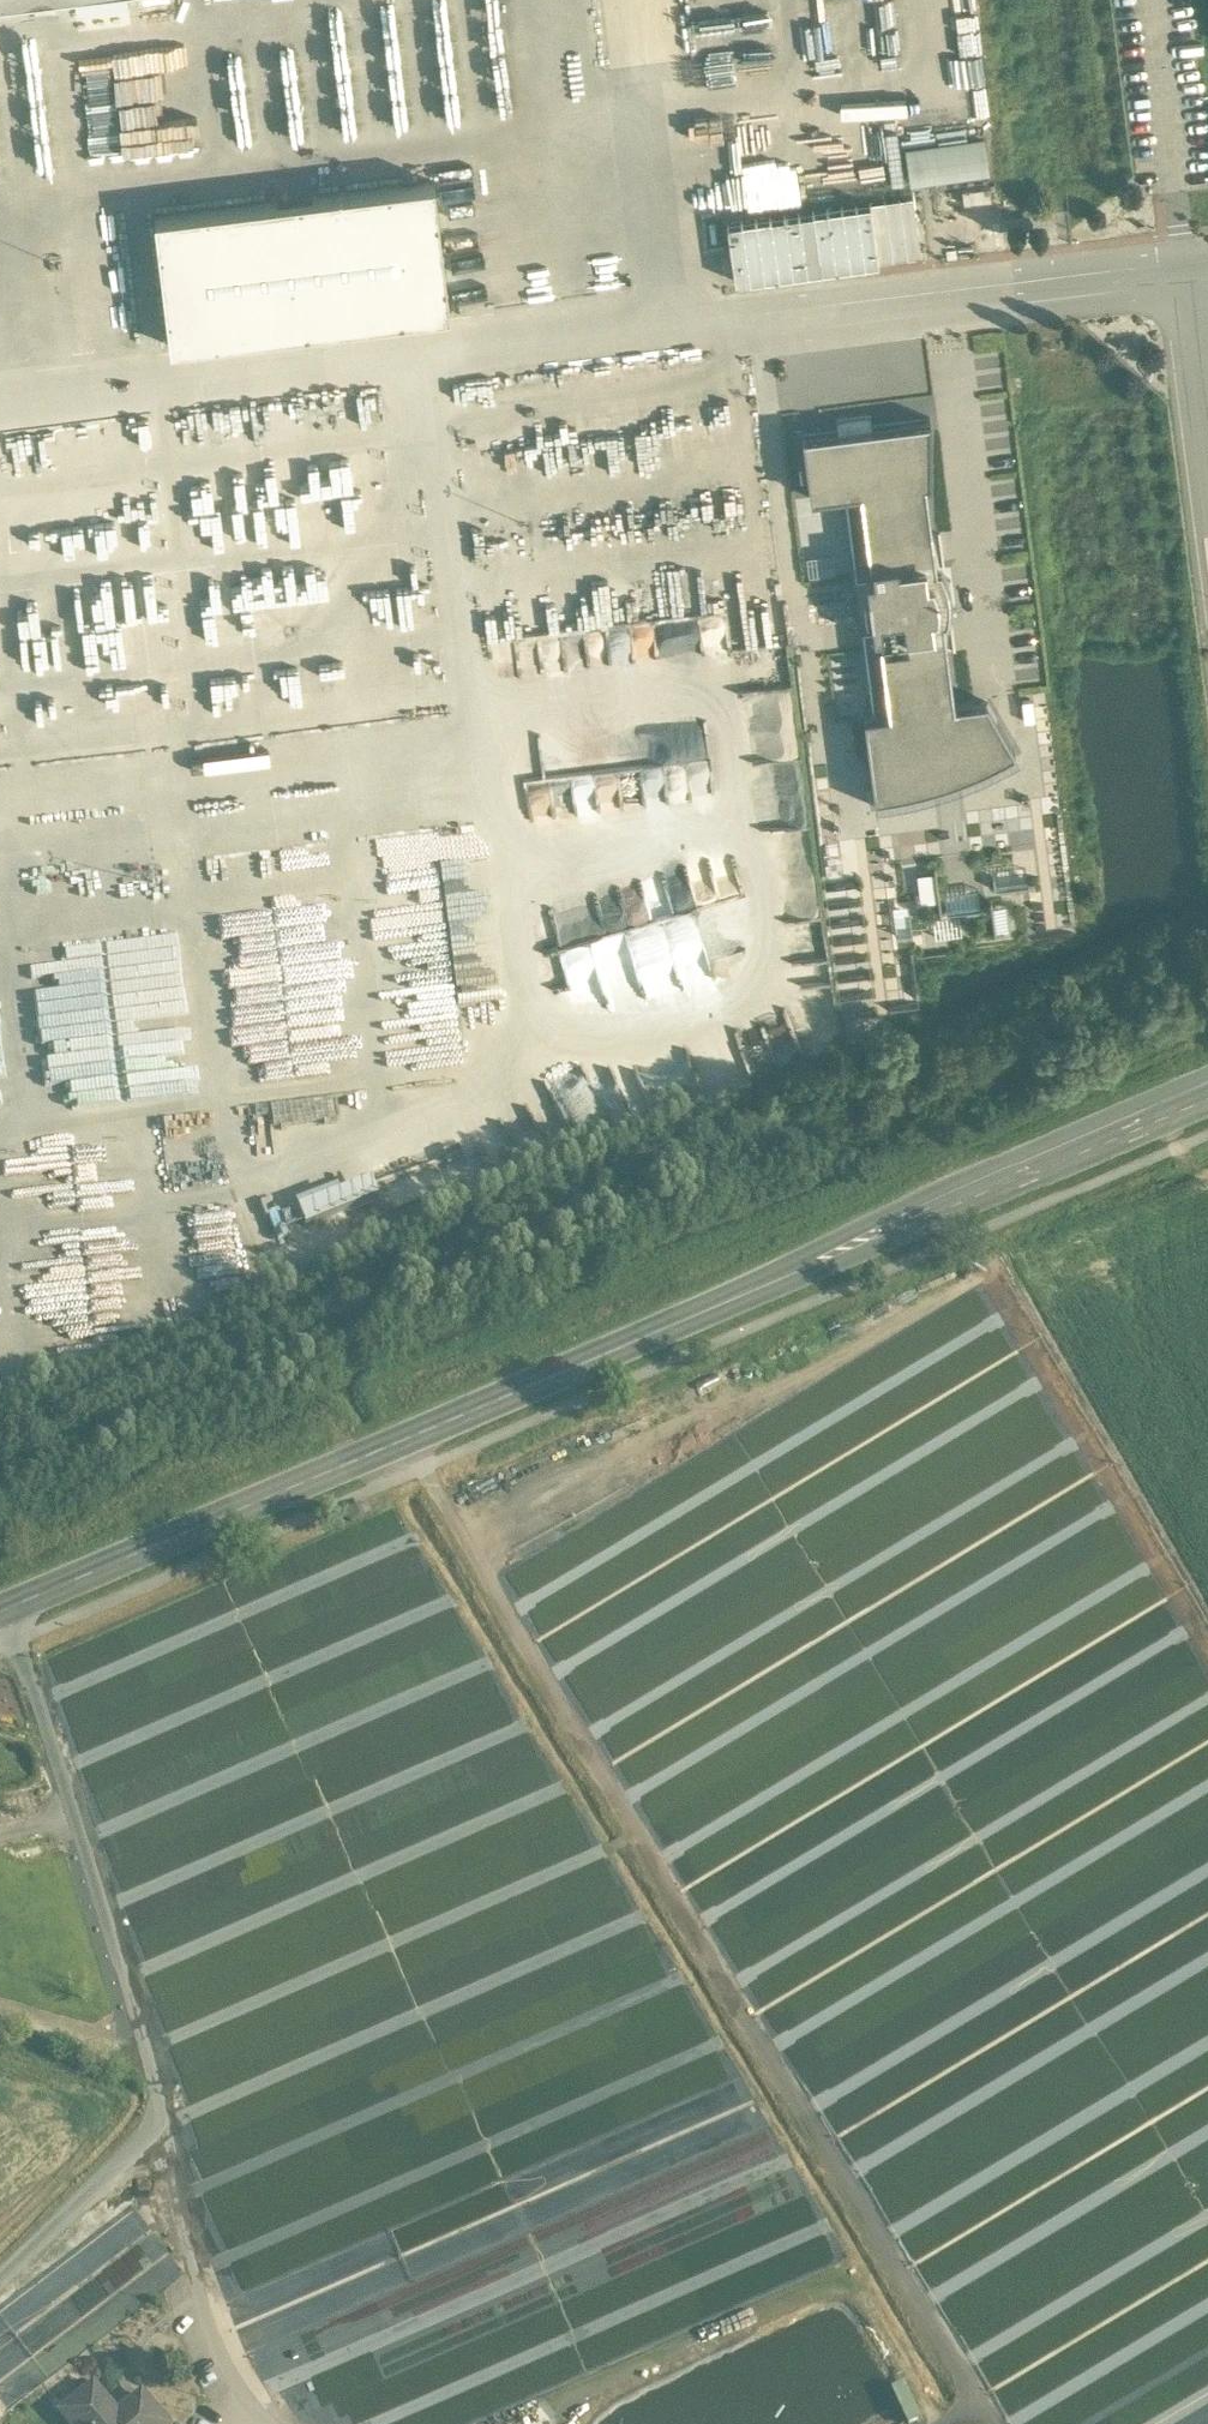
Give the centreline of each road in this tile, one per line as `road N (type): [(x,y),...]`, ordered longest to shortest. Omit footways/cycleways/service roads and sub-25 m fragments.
road 1 (secondary): [(3,1610),(1207,1089)]
road 2 (unclassified): [(3,1610),(159,2094),(154,2123),(0,2276)]

